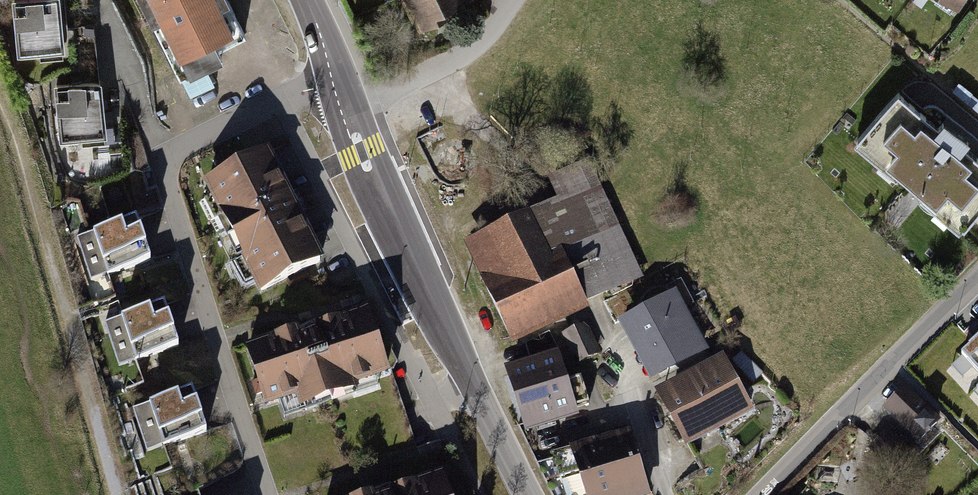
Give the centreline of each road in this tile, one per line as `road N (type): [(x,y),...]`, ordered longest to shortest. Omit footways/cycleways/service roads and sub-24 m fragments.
road 1 (residential): [(335,80),(179,148),(164,161),(267,494)]
road 2 (tertiary): [(530,494),(426,295),(345,109)]
road 3 (track): [(0,107),(110,494)]
road 4 (residential): [(977,277),(761,494)]
road 5 (residential): [(345,109),(477,52),(518,0)]

